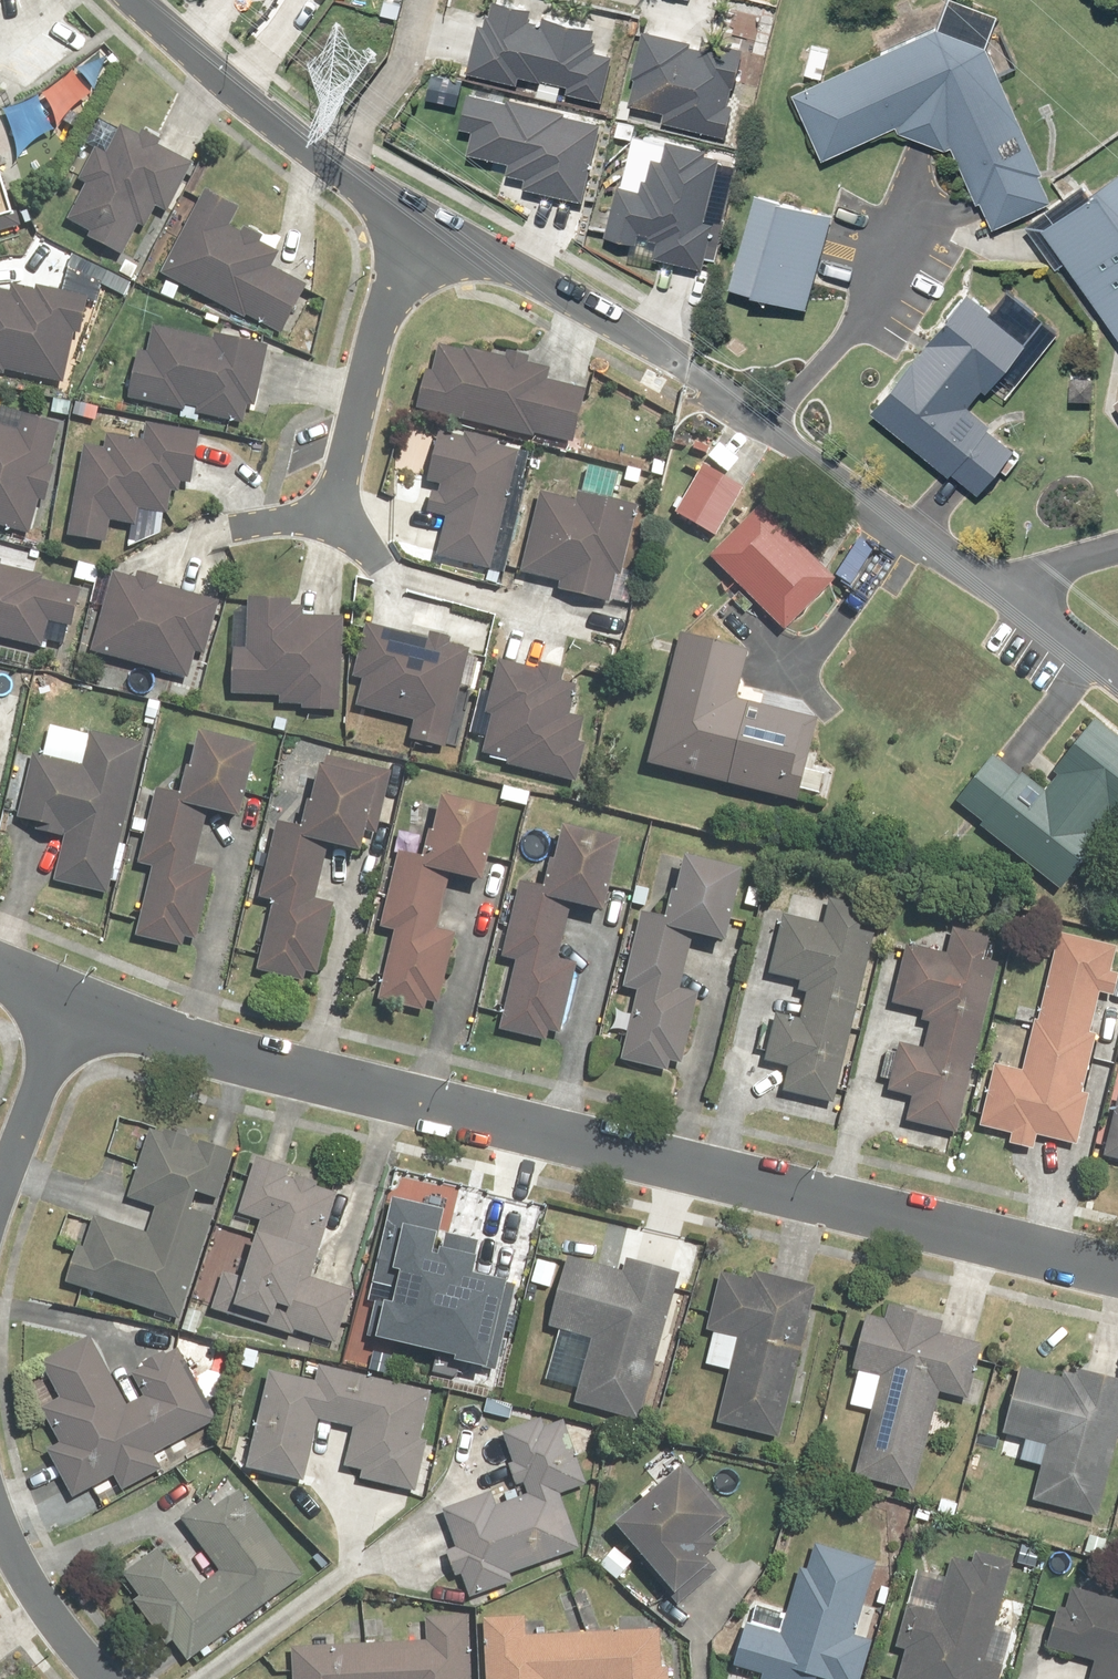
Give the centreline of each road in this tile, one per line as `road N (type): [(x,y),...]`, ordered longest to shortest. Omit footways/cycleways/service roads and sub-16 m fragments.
road 1 (residential): [(72,1001),(1117,1270)]
road 2 (residential): [(138,0),(288,135),(414,224)]
road 3 (residential): [(414,224),(686,360)]
road 4 (residential): [(334,505),(414,224)]
road 5 (residential): [(72,1001),(0,1194)]
road 6 (residential): [(0,1527),(56,1623),(103,1678)]

